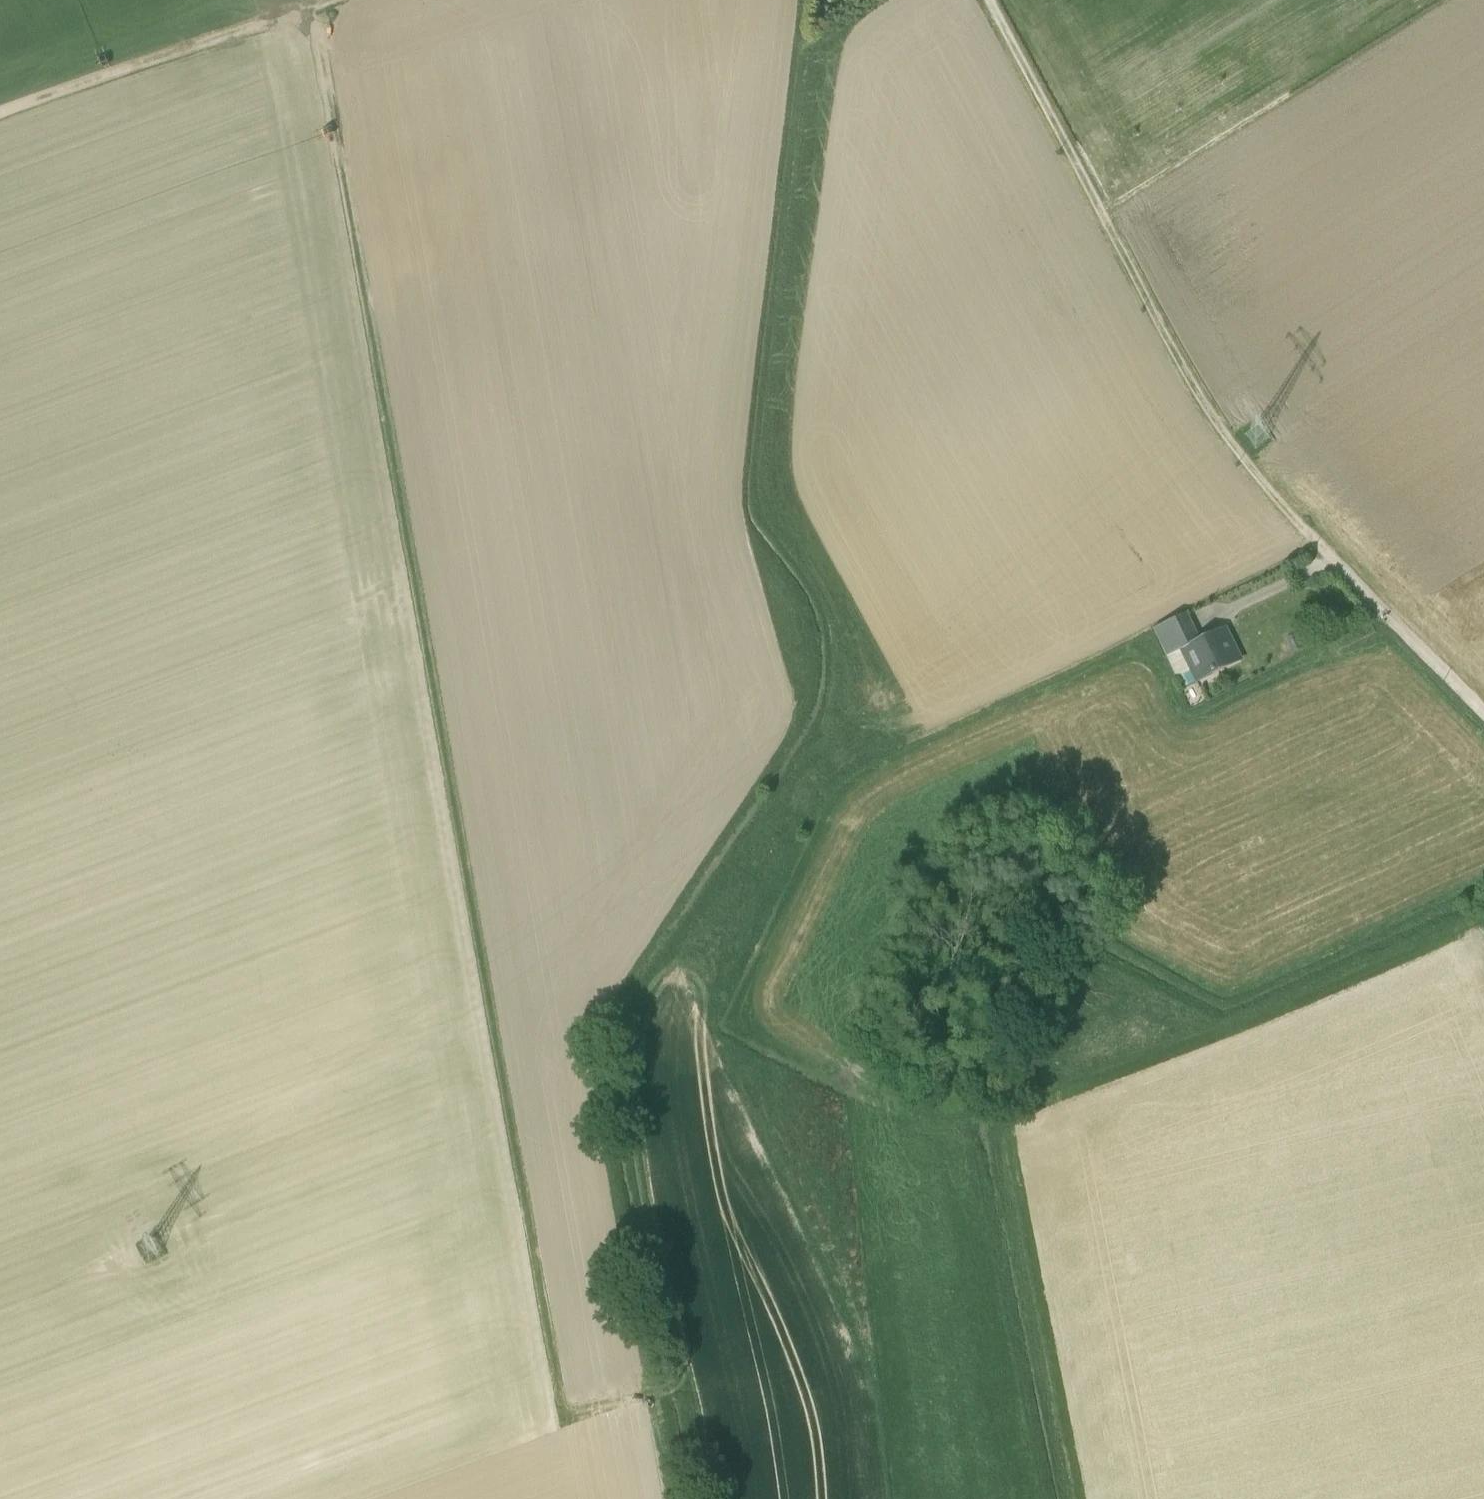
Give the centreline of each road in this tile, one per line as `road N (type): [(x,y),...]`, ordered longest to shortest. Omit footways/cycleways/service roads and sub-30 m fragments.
road 1 (track): [(1252,463),(1156,319),(981,0)]
road 2 (track): [(0,131),(372,0)]
road 3 (unclassified): [(1483,714),(1279,503)]

